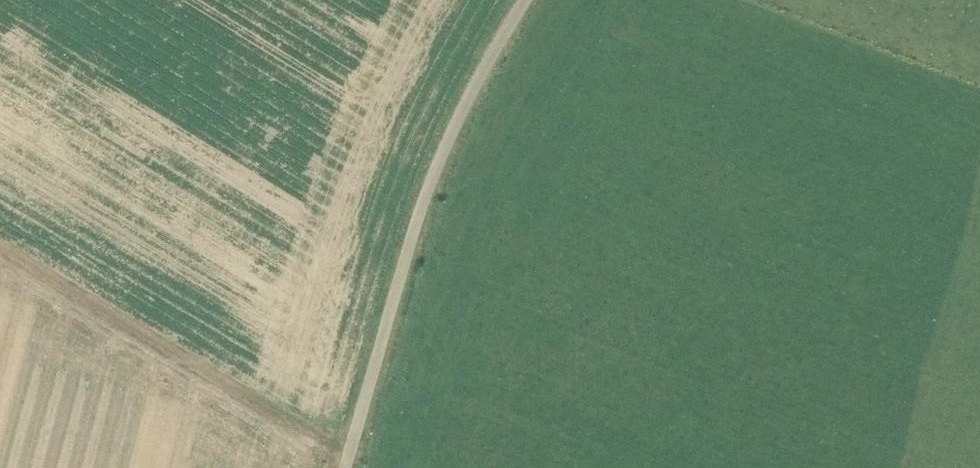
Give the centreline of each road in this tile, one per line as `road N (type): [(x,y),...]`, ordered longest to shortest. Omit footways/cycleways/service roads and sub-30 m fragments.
road 1 (unclassified): [(350,467),(441,161),(528,0)]

